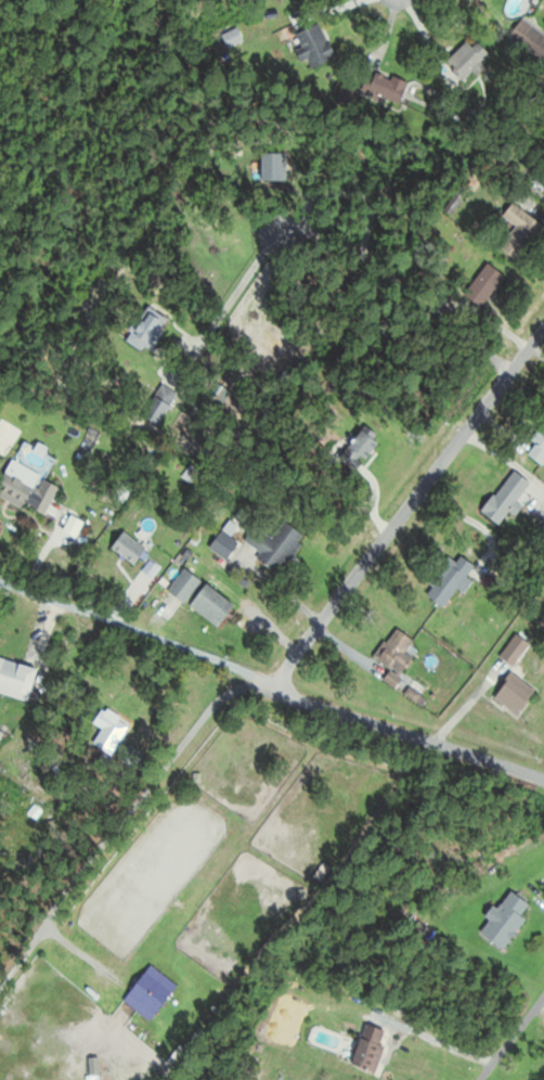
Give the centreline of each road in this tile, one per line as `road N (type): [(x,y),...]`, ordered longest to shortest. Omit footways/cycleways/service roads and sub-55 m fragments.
road 1 (residential): [(543,777),(5,581)]
road 2 (residential): [(276,683),(543,328)]

